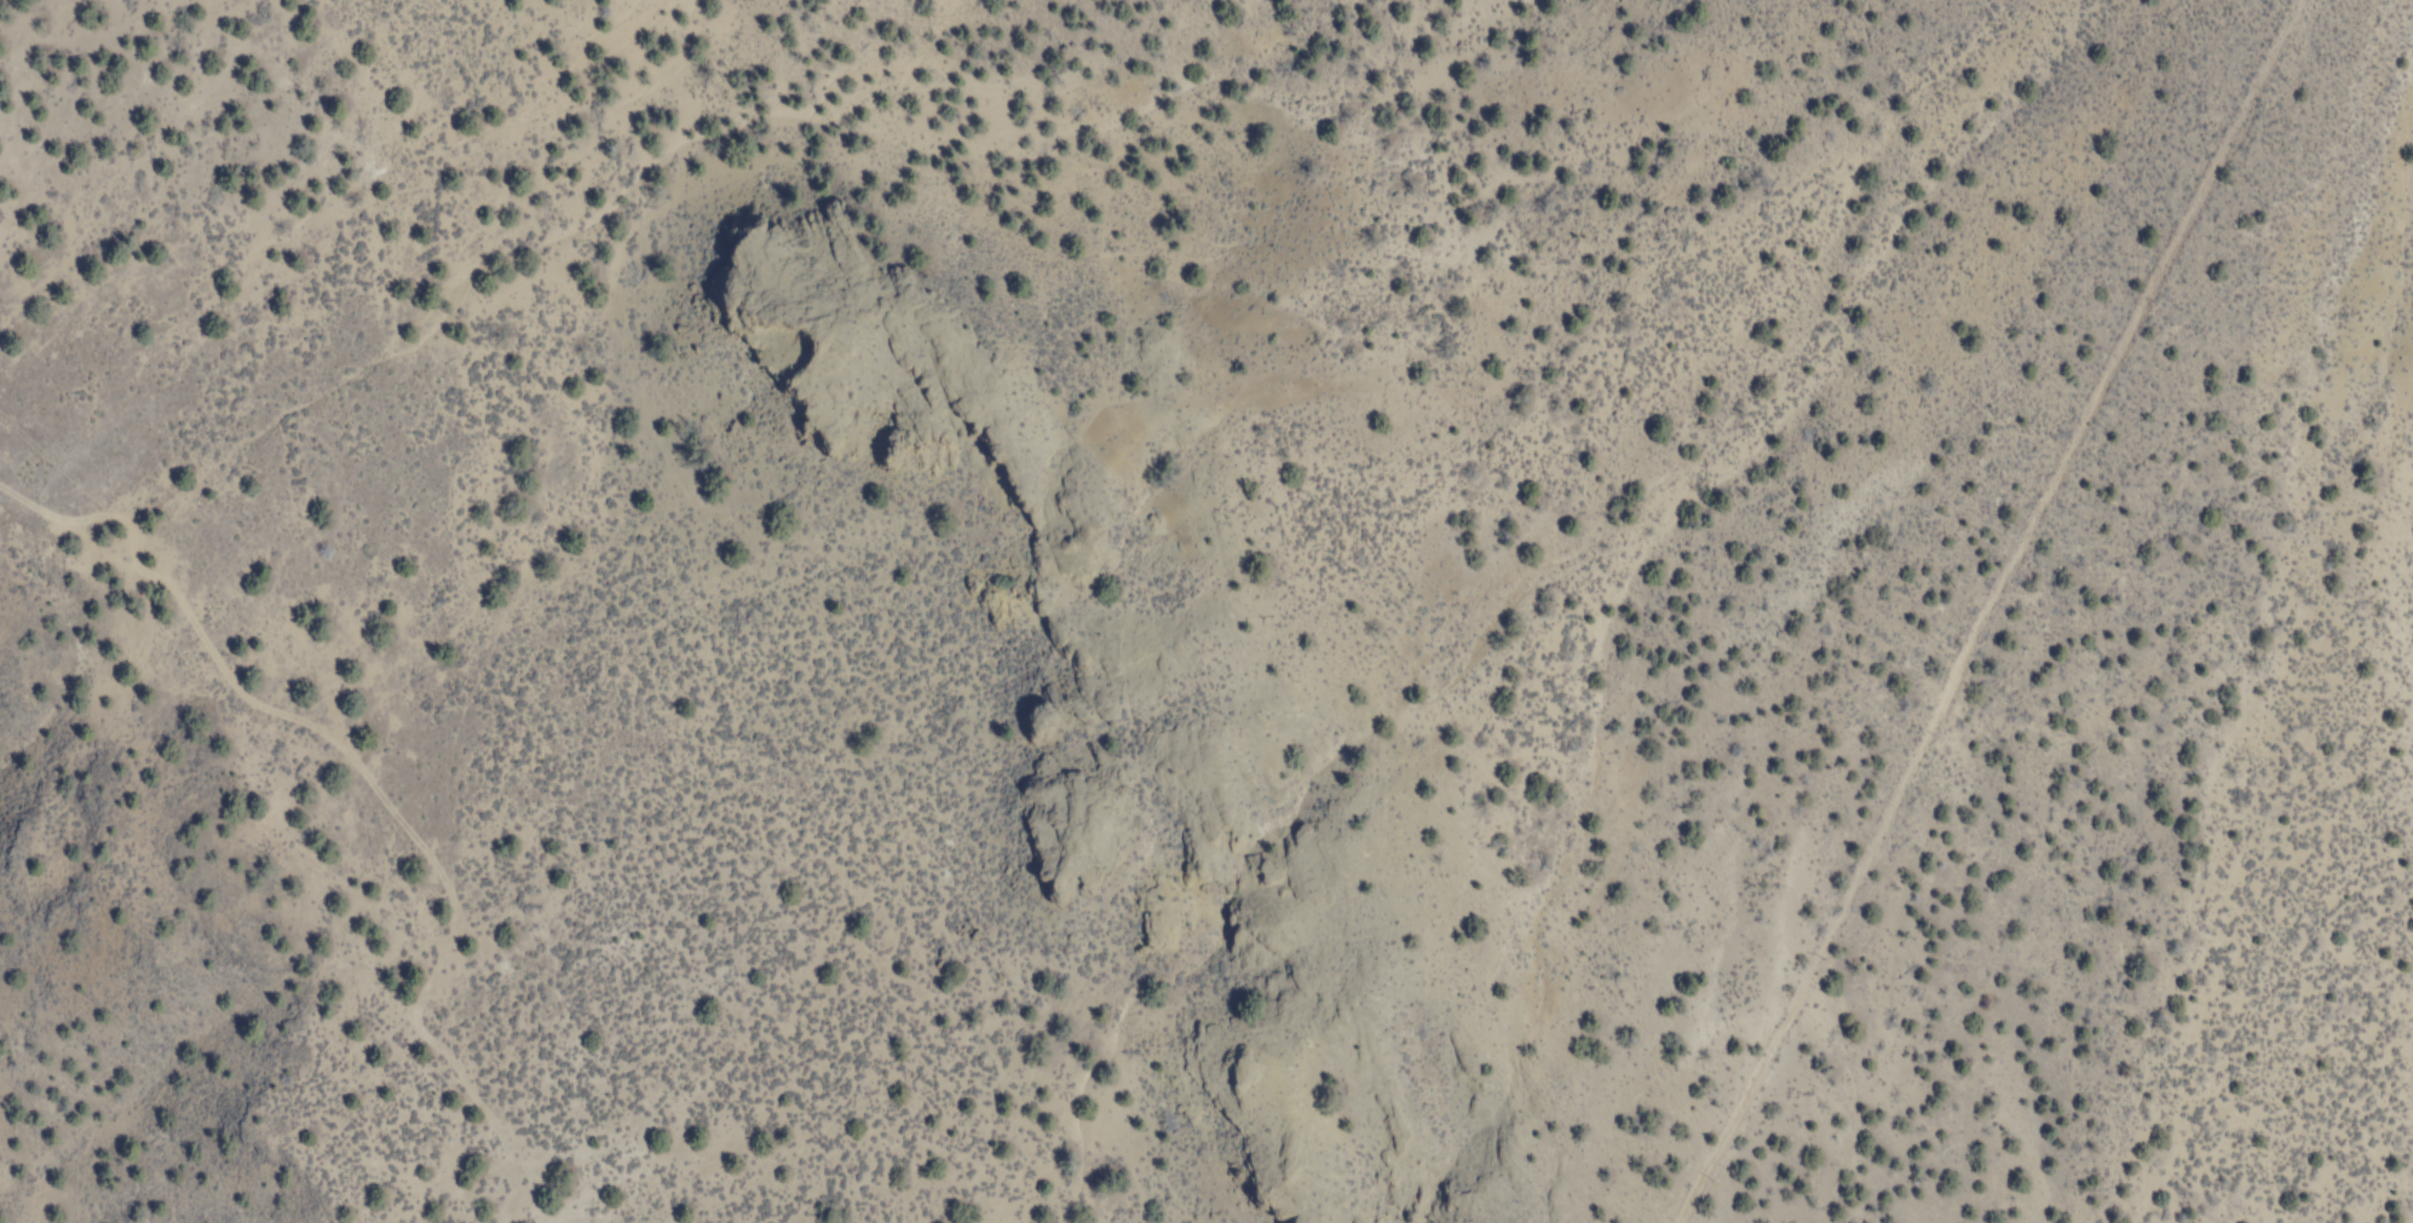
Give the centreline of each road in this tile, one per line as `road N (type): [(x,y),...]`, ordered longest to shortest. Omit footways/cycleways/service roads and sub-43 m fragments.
road 1 (track): [(2322,0),(1694,1222)]

